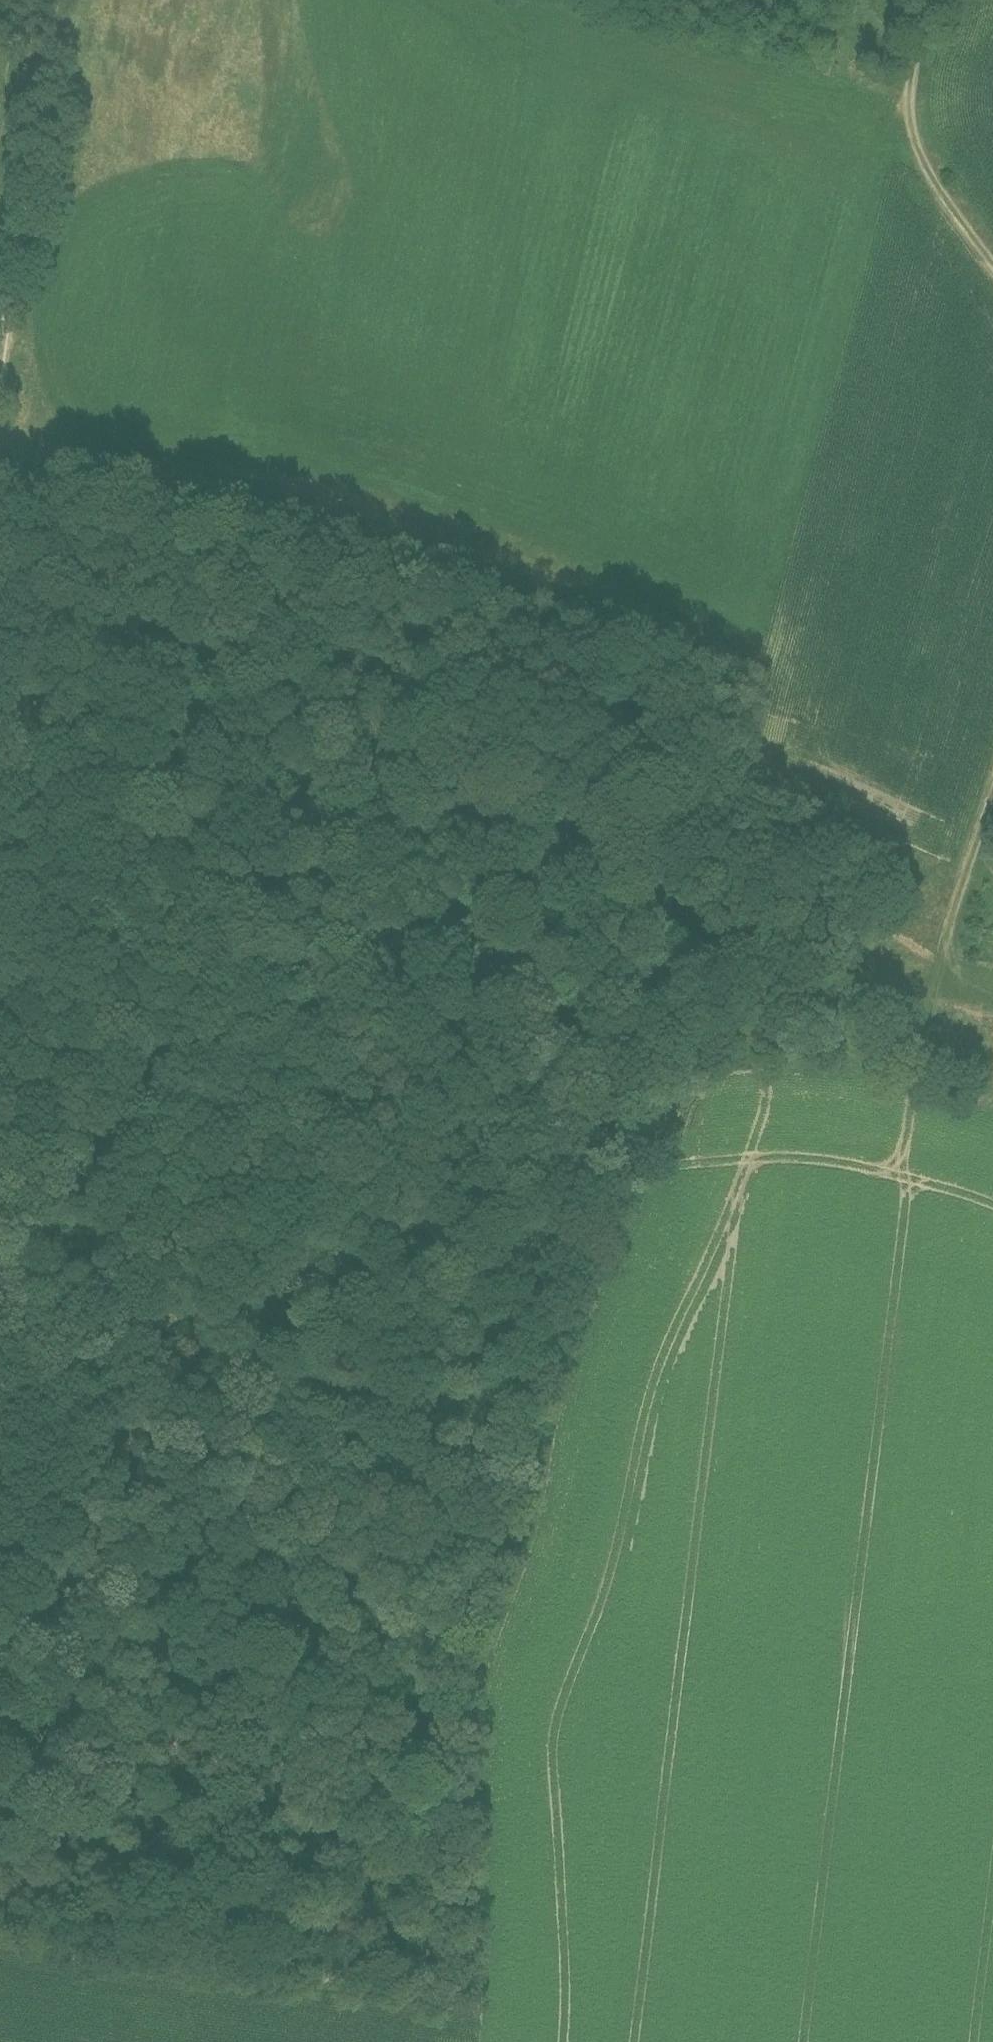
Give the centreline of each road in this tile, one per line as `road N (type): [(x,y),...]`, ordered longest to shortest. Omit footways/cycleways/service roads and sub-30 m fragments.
road 1 (unclassified): [(53,0),(0,339)]
road 2 (track): [(941,0),(911,99),(915,162),(992,272)]

